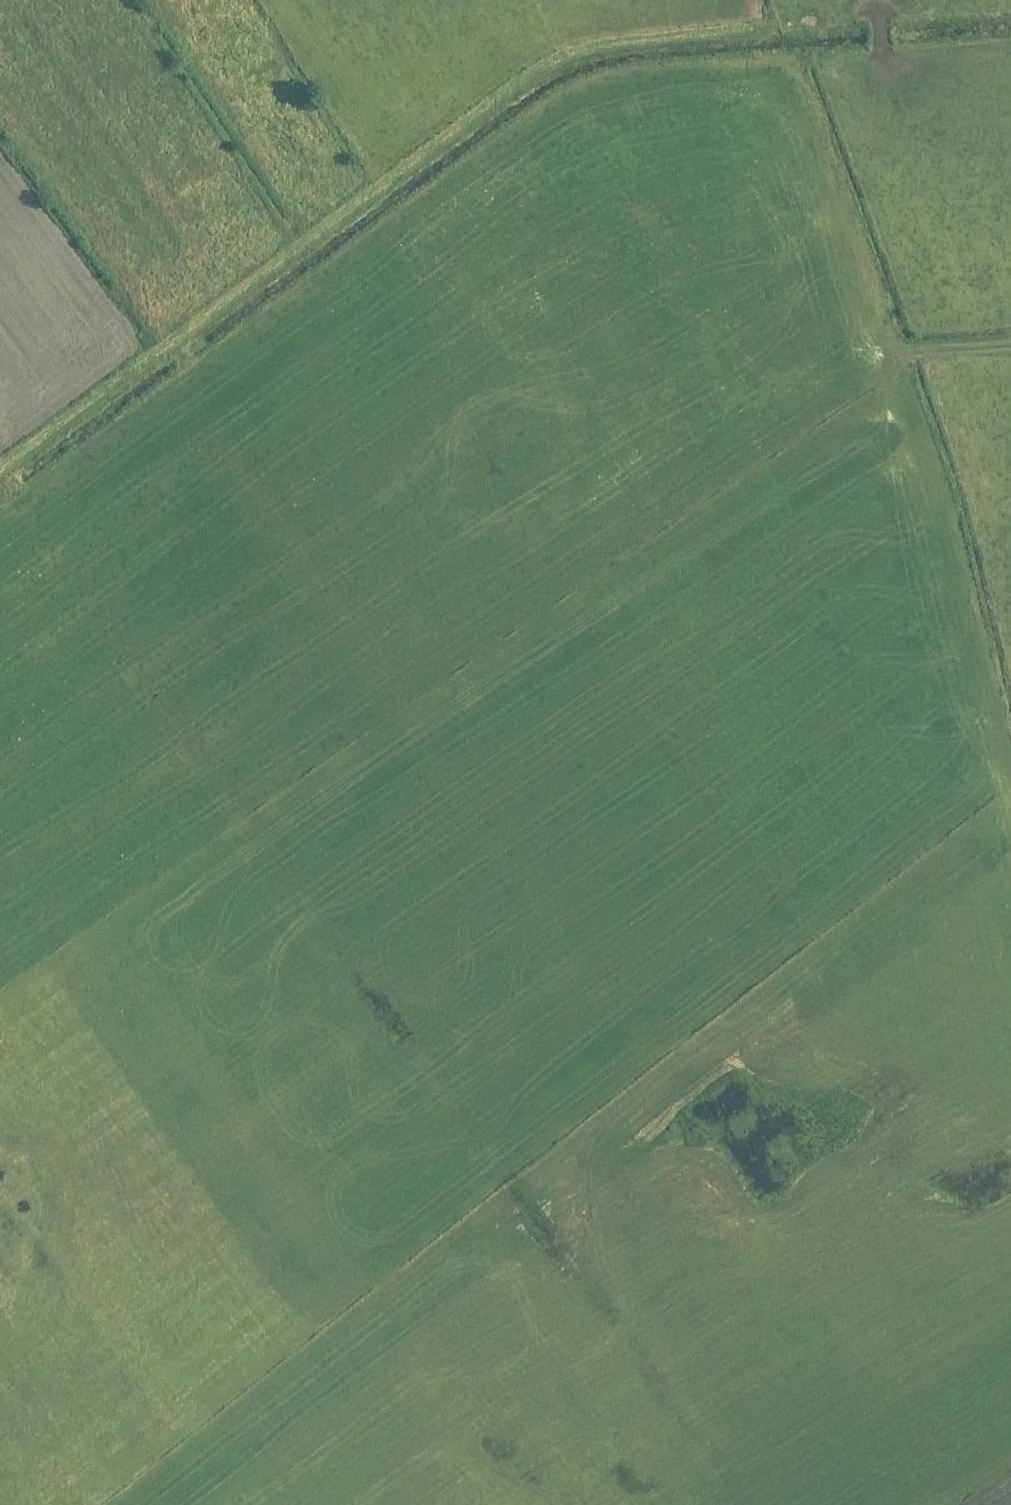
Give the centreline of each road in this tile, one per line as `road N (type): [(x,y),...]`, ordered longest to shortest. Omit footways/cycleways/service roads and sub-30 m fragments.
road 1 (track): [(1010,347),(907,355),(893,348),(783,38)]

